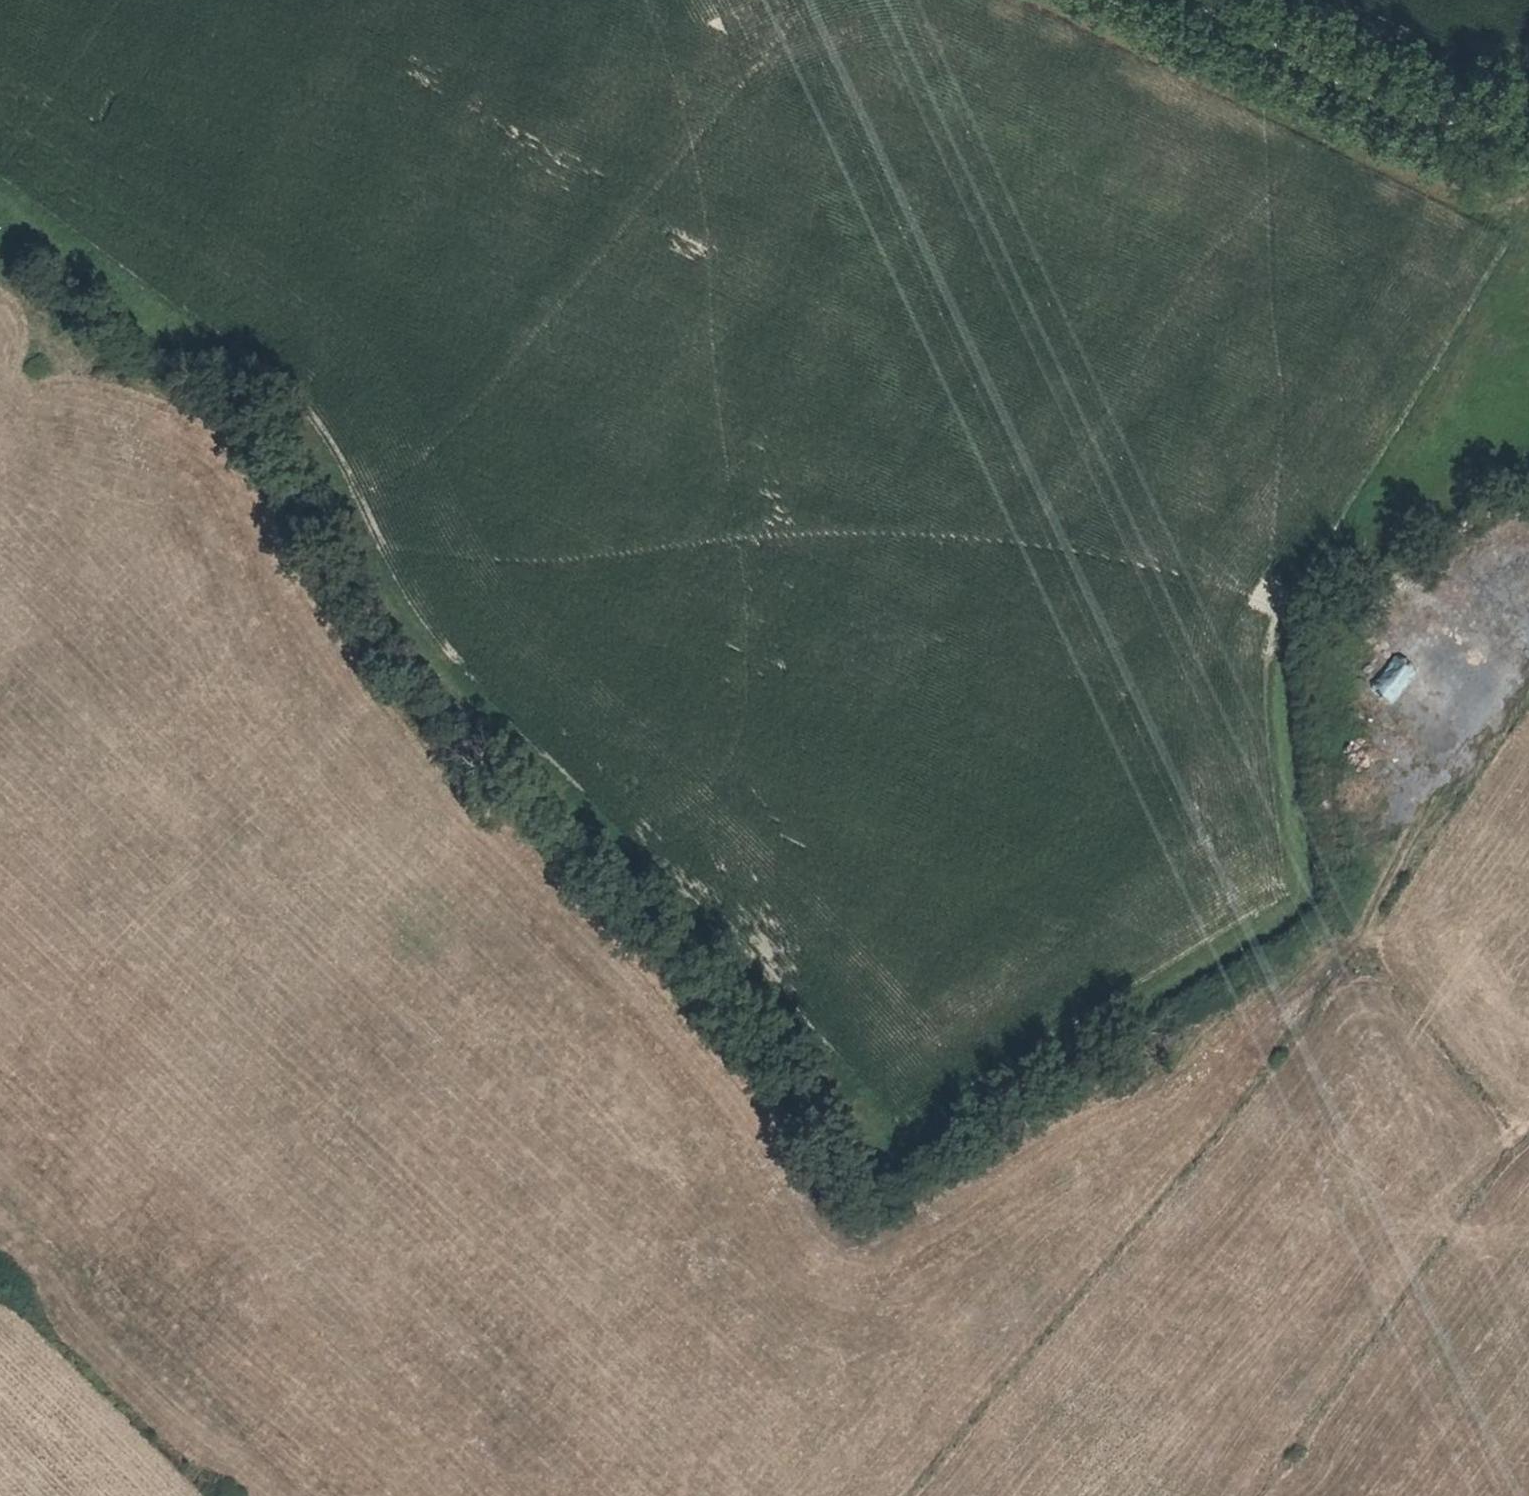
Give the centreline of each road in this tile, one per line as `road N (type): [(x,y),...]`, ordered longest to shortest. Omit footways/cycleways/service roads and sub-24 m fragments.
road 1 (track): [(1143,0),(1473,156),(1528,139)]
road 2 (track): [(1528,563),(1428,717)]

